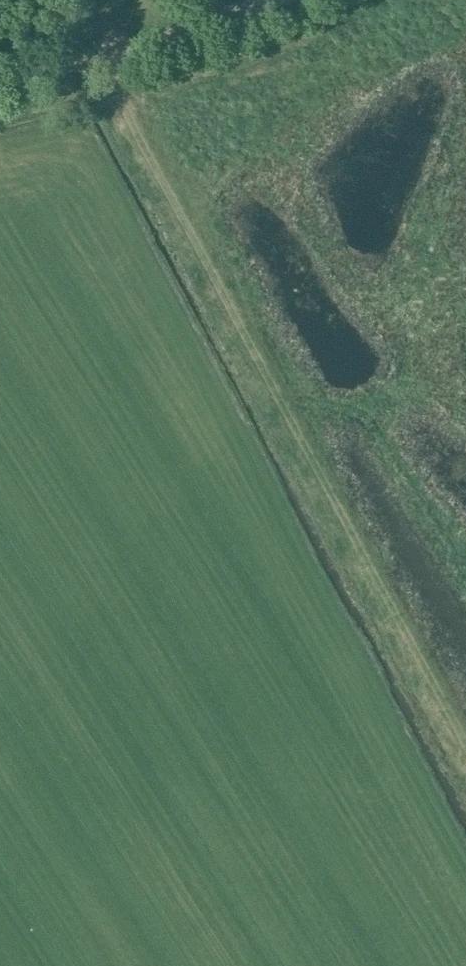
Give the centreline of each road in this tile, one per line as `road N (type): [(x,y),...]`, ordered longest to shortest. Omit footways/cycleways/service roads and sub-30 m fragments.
road 1 (tertiary): [(0,88),(191,36),(264,0)]

